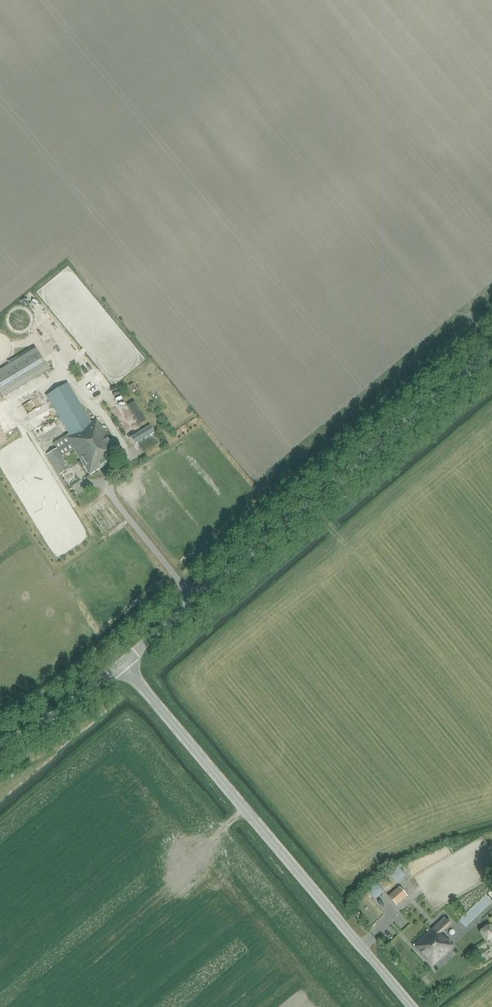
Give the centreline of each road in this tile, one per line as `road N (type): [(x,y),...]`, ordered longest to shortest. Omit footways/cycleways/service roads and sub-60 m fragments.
road 1 (unclassified): [(122,664),(491,351)]
road 2 (unclassified): [(412,1006),(122,664)]
road 3 (unclassified): [(122,664),(65,712),(0,748)]

